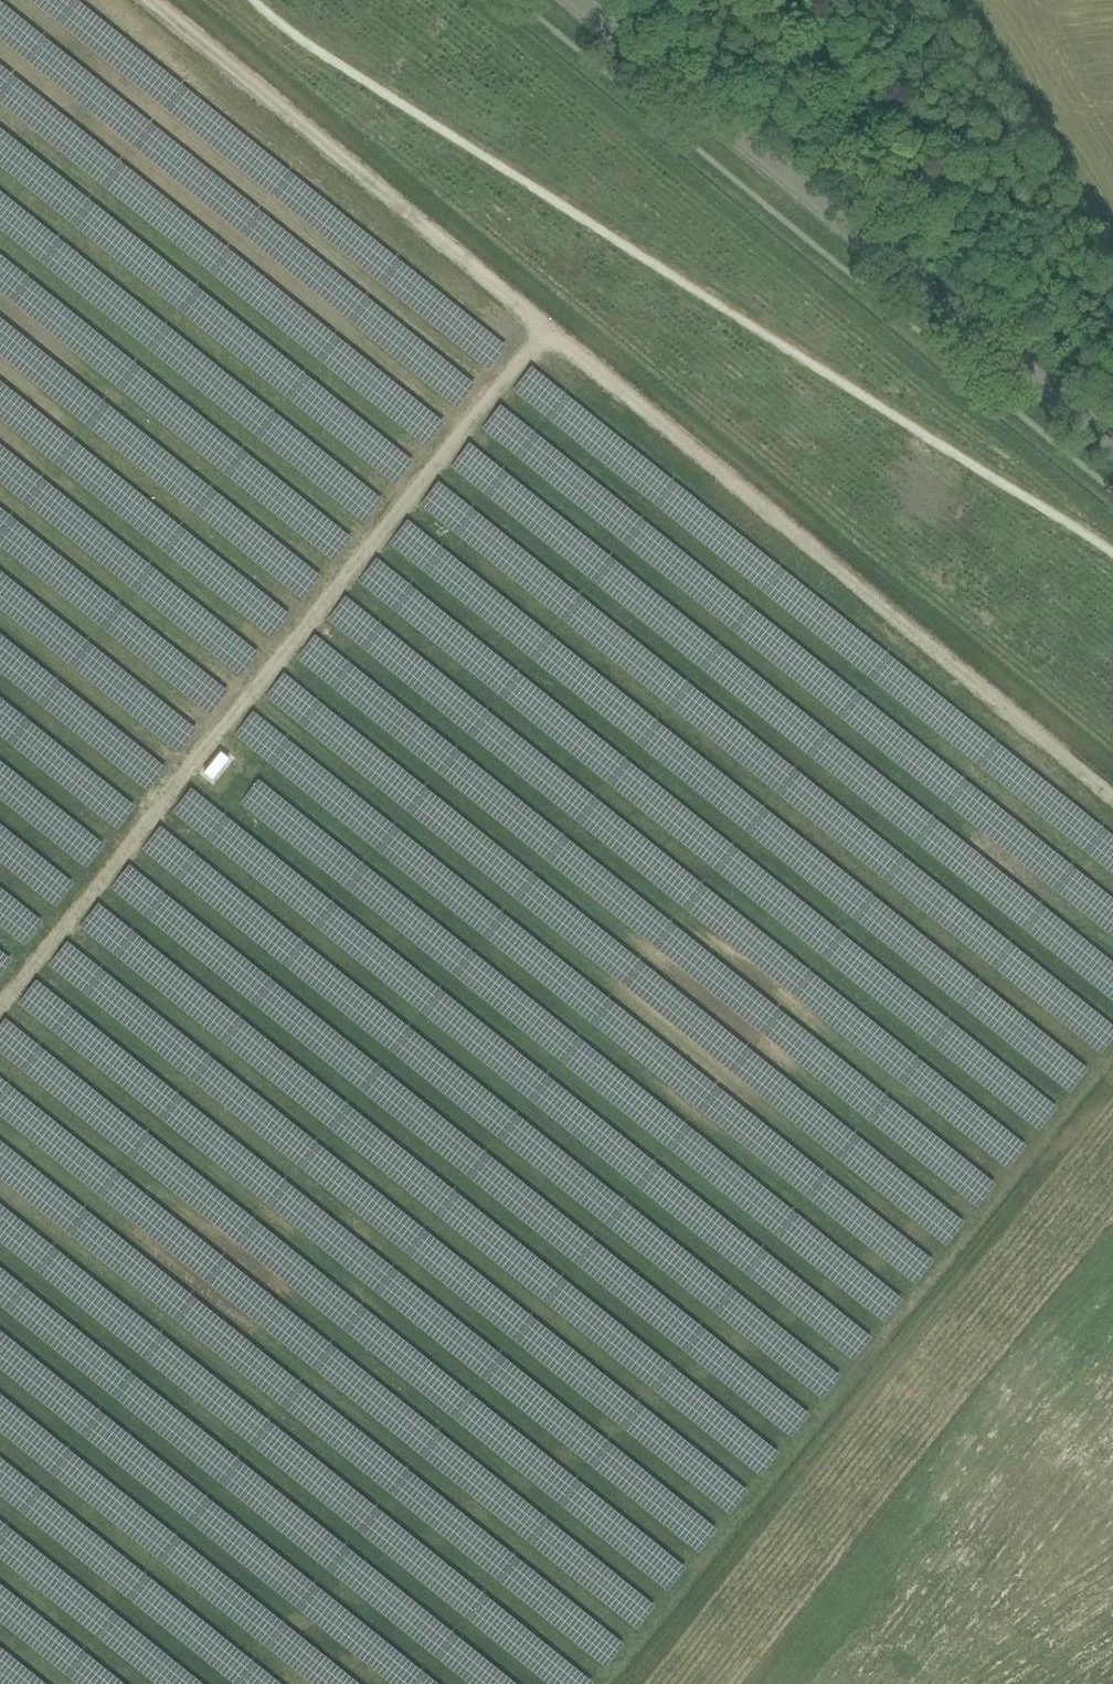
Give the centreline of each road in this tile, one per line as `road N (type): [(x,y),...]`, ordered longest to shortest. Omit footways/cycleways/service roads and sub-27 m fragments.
road 1 (tertiary): [(1112,447),(569,0)]

